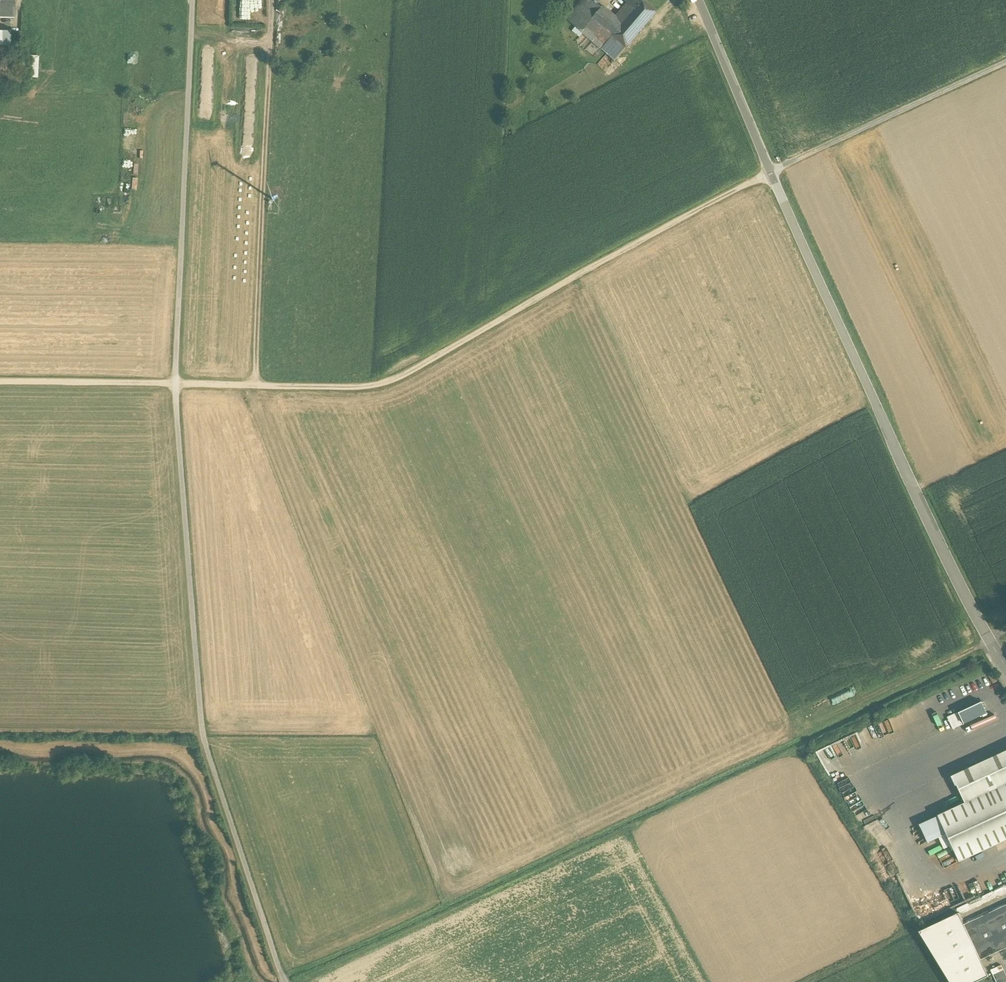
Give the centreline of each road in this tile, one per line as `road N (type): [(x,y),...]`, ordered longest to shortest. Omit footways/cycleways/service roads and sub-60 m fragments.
road 1 (unclassified): [(702,0),(772,176),(1005,664)]
road 2 (track): [(174,385),(203,736),(286,981)]
road 3 (track): [(255,385),(385,383),(772,176)]
road 4 (track): [(192,0),(174,385)]
road 5 (track): [(255,385),(277,30)]
road 6 (track): [(1005,69),(772,176)]
road 7 (track): [(0,736),(203,736)]
road 8 (track): [(0,384),(174,385)]

